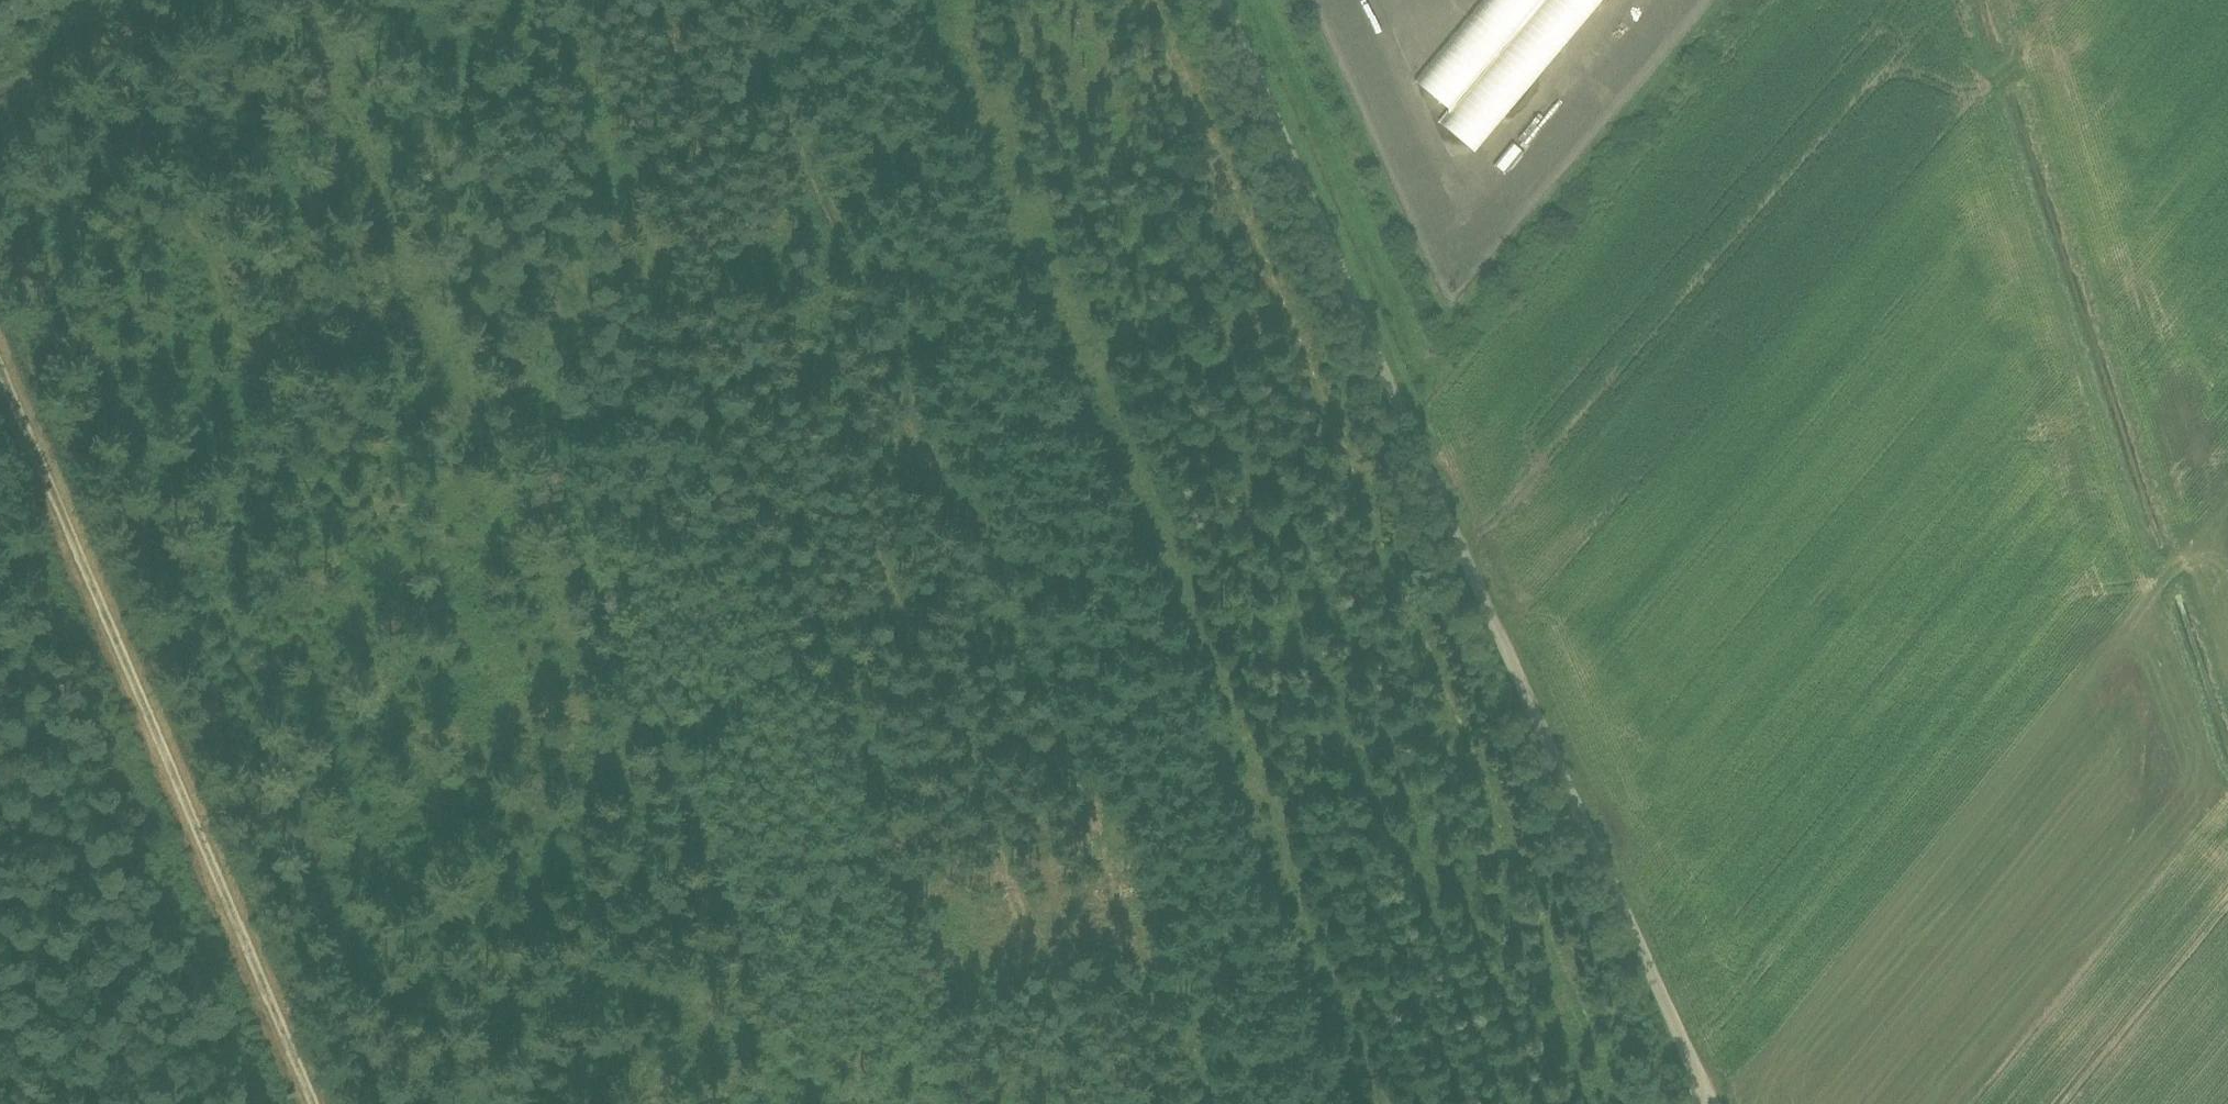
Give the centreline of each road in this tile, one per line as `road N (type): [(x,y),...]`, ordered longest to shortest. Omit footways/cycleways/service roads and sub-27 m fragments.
road 1 (unclassified): [(1198,0),(1696,1103)]
road 2 (track): [(306,1103),(0,386)]
road 3 (track): [(174,0),(0,86)]

